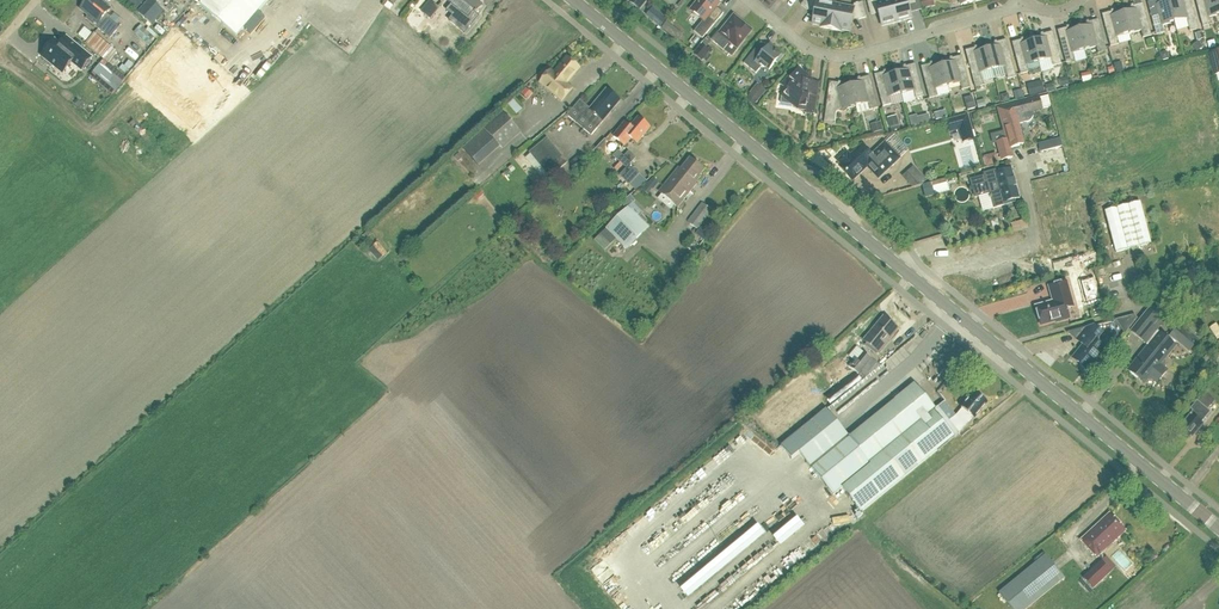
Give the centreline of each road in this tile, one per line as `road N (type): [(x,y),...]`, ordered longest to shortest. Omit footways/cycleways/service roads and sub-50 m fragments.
road 1 (tertiary): [(1218,528),(573,0)]
road 2 (residential): [(1026,4),(834,56),(815,52),(749,0)]

